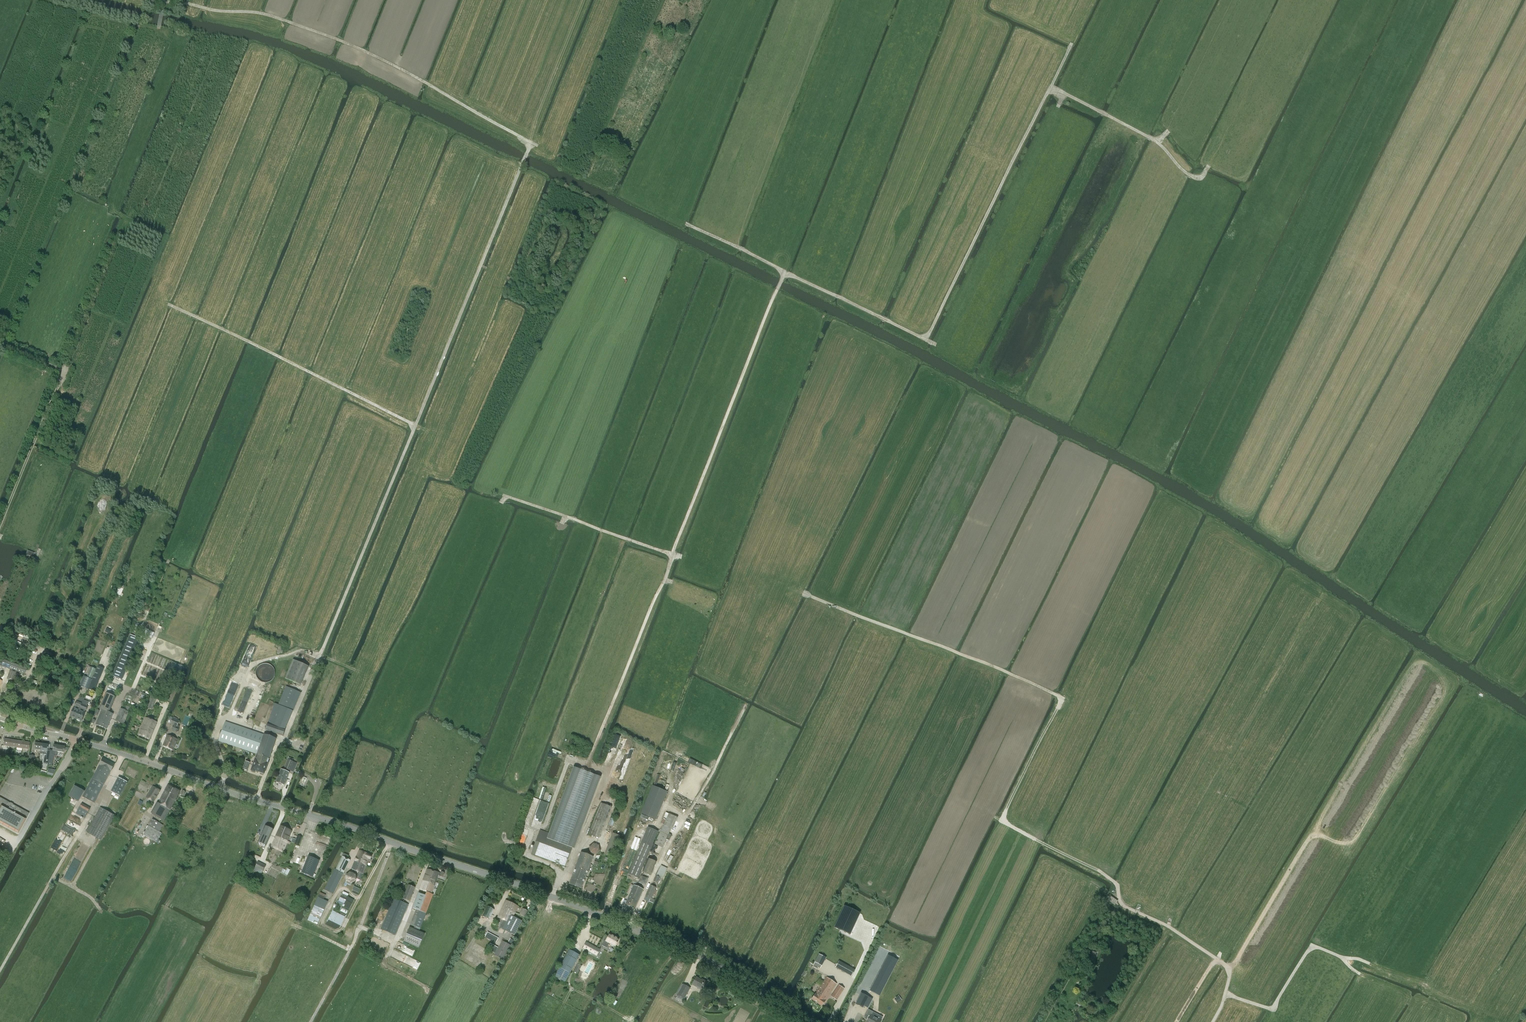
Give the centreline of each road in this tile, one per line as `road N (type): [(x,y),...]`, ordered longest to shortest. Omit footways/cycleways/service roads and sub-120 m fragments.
road 1 (track): [(256,800),(531,144),(346,43),(257,13),(151,0)]
road 2 (tertiary): [(78,740),(685,946),(815,1021)]
road 3 (track): [(640,929),(807,596),(1061,697)]
road 4 (track): [(579,842),(604,774),(586,767),(785,273)]
road 5 (track): [(785,273),(926,339),(1093,0)]
road 6 (track): [(0,524),(121,237)]
road 7 (track): [(414,426),(170,305)]
road 8 (track): [(123,754),(0,972)]
road 9 (track): [(311,1021),(361,928),(398,940),(432,855)]
road 10 (track): [(1212,1021),(1232,965),(1122,909),(1115,875),(1101,864)]
road 11 (track): [(1224,998),(1273,1009),(1314,943),(1342,954),(1362,976)]
road 12 (track): [(1052,86),(1156,139),(1191,176),(1205,172)]
road 13 (track): [(672,557),(505,496)]
road 14 (residential): [(0,872),(78,740)]
road 15 (track): [(166,905),(228,791)]

